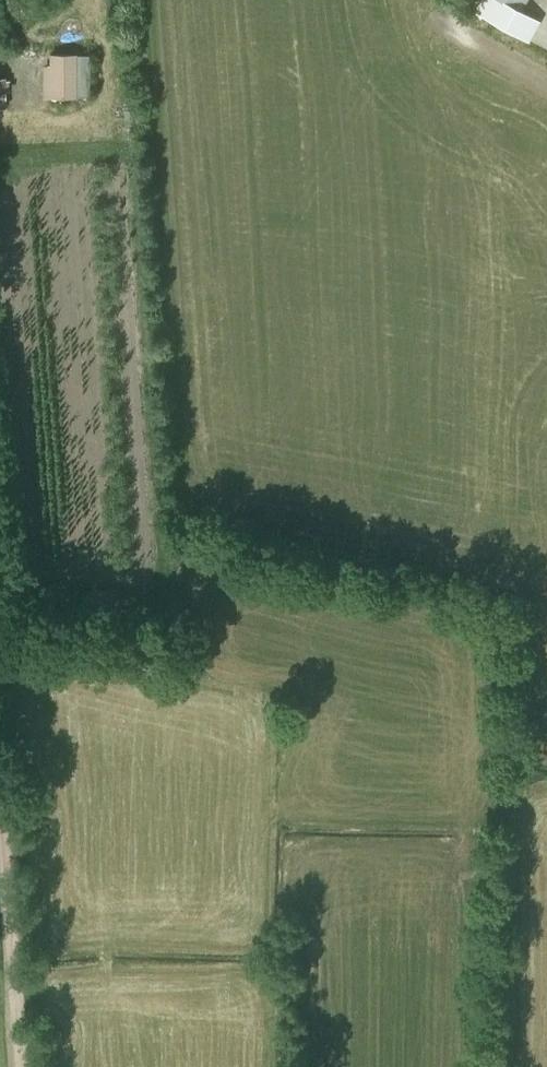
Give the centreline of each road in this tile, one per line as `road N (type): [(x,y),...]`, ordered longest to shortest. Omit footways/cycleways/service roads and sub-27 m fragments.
road 1 (track): [(0,812),(23,1066)]

